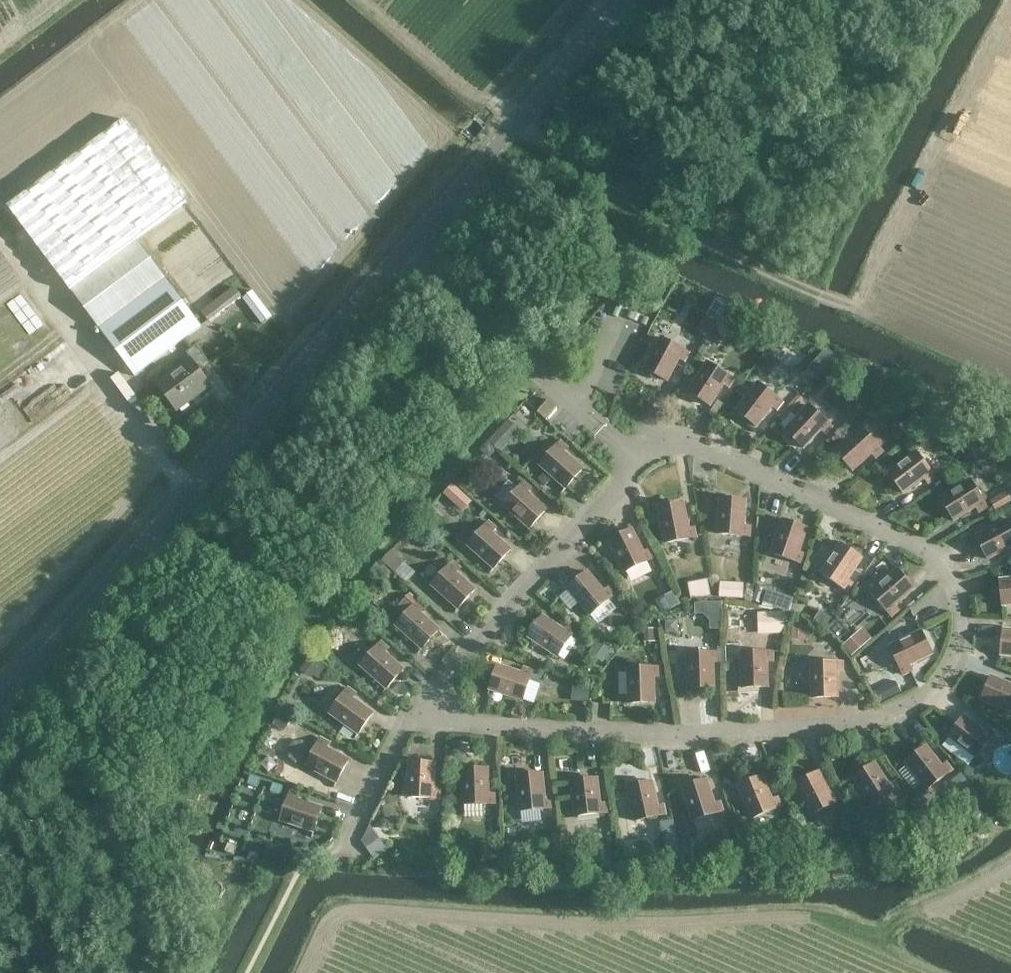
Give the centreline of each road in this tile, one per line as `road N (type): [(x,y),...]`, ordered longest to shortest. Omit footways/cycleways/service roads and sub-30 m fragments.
road 1 (tertiary): [(0,701),(626,0)]

